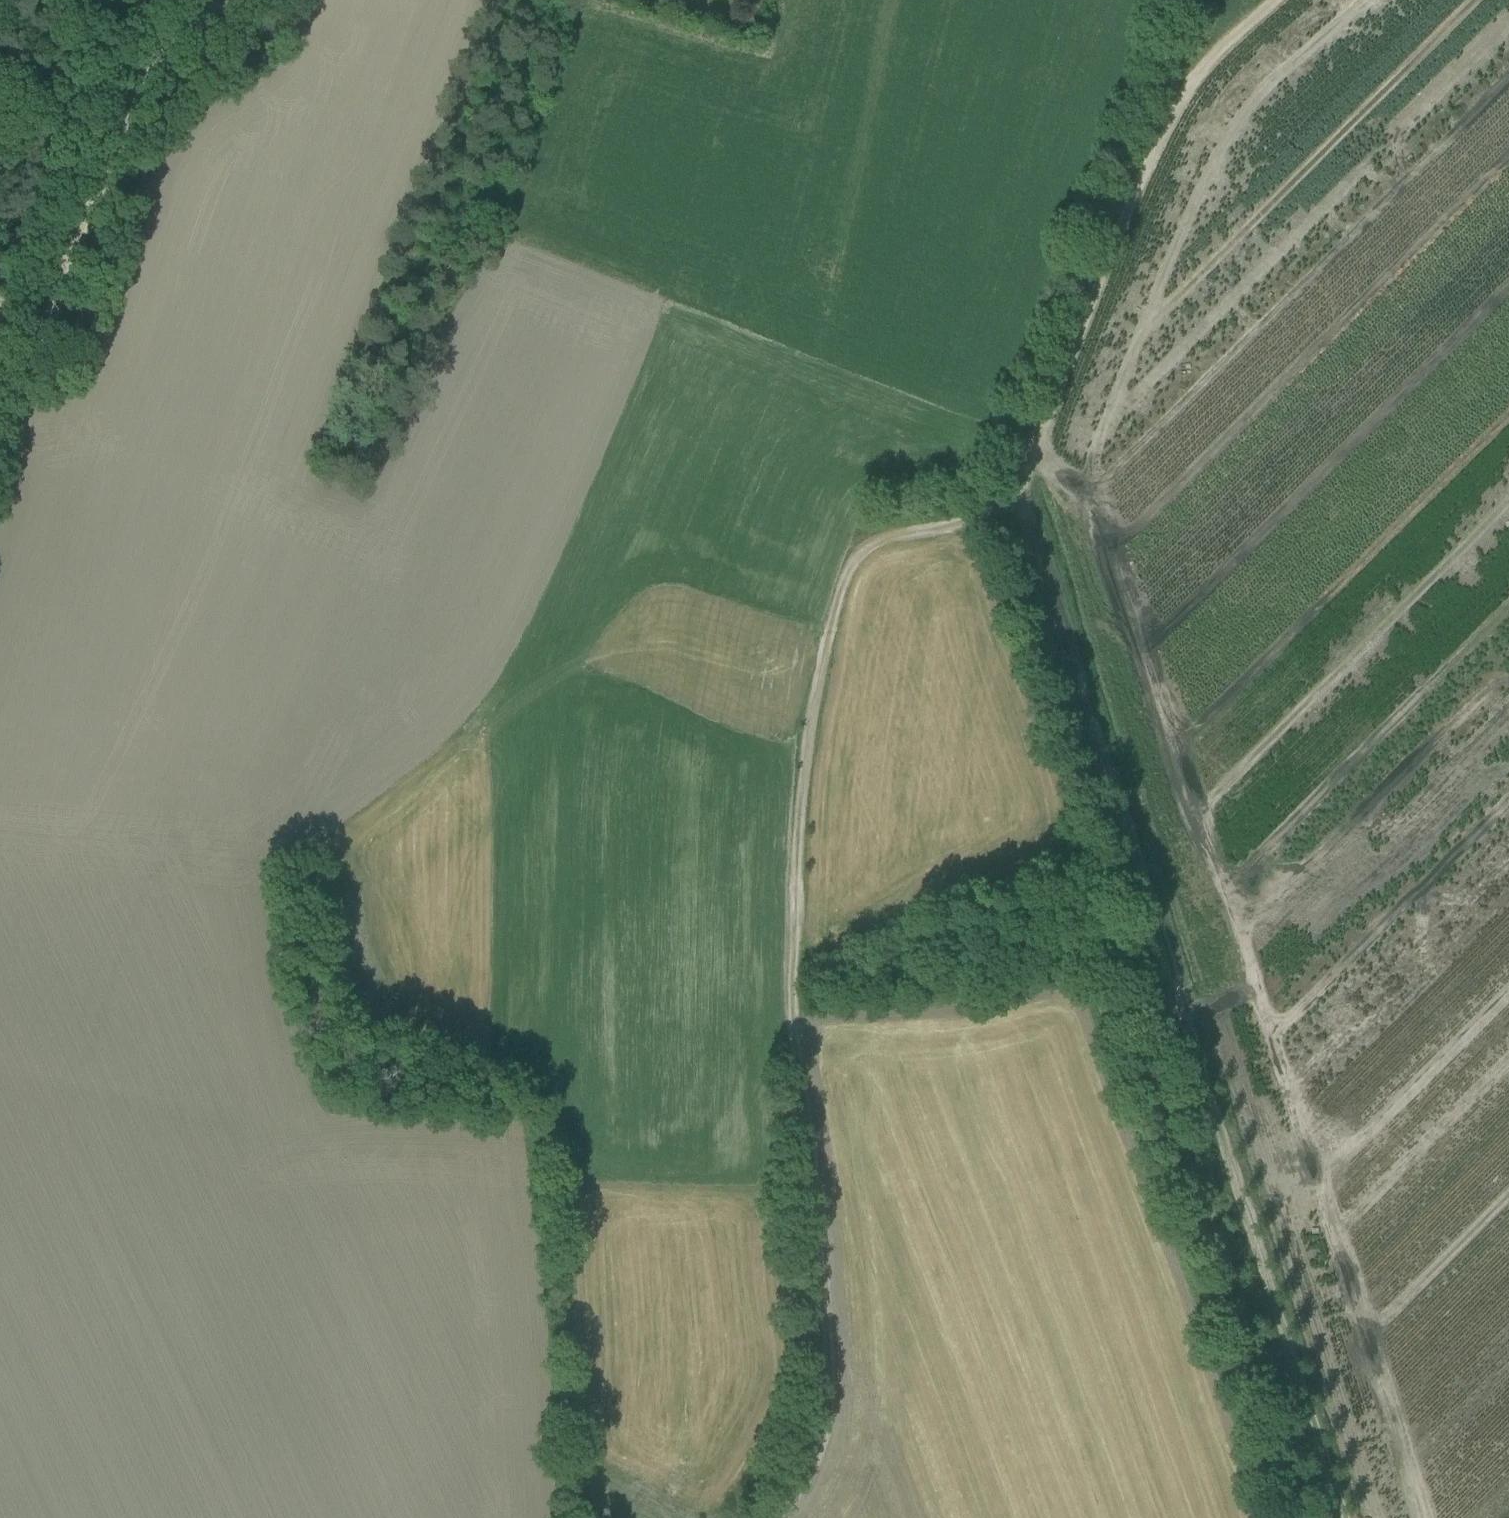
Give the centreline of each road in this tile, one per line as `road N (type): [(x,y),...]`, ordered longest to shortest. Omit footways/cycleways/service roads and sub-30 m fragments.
road 1 (track): [(1028,500),(968,522),(874,539),(855,557),(836,607),(815,748),(808,920),(829,1334),(784,1489),(743,1517)]
road 2 (track): [(1028,500),(1028,528),(1346,1517)]
road 3 (track): [(1273,0),(1156,102),(1028,500)]
road 4 (track): [(0,431),(124,82)]
road 5 (track): [(124,82),(224,0)]

